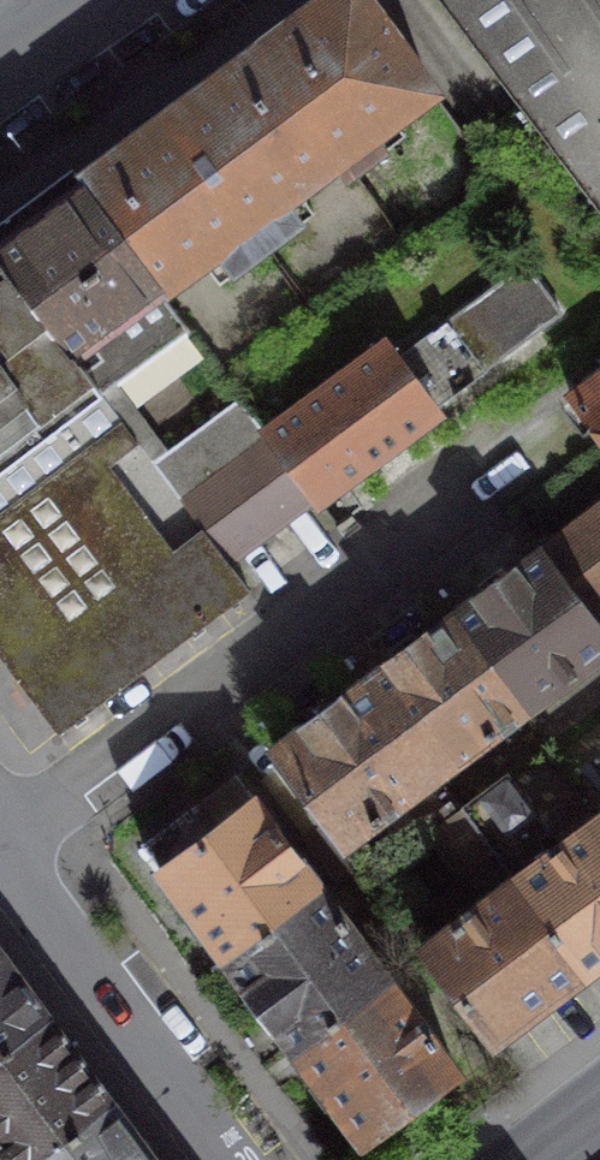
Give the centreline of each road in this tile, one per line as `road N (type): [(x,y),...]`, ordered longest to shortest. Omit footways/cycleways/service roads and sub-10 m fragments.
road 1 (residential): [(2,833),(437,523)]
road 2 (residential): [(2,833),(249,1159)]

